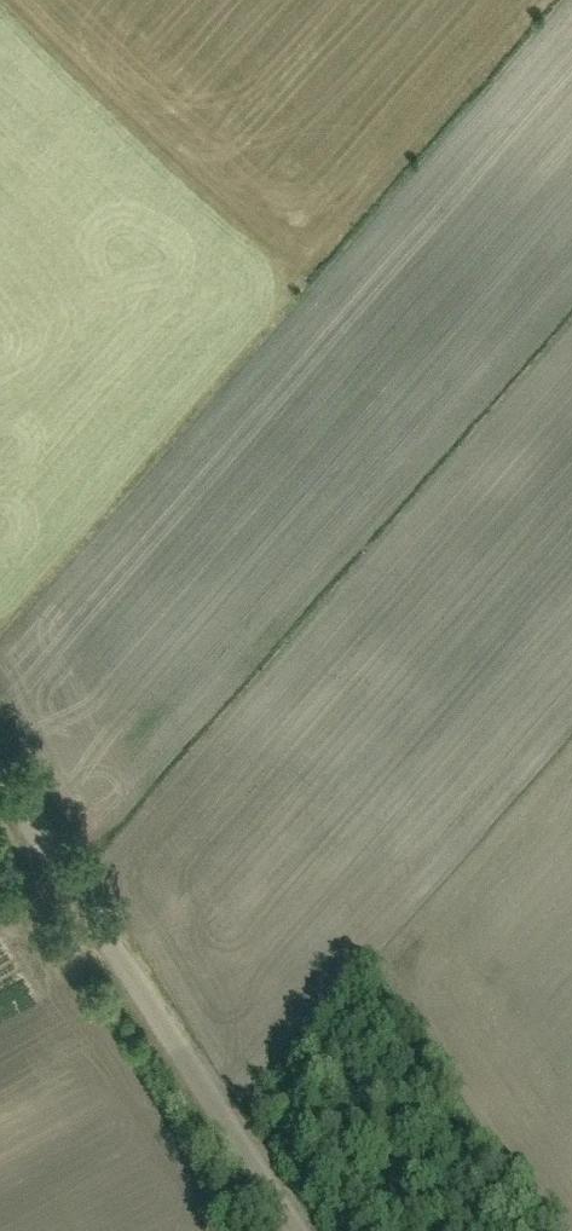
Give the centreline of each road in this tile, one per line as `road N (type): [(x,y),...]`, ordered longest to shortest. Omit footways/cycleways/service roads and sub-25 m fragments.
road 1 (unclassified): [(298,1230),(0,779)]

